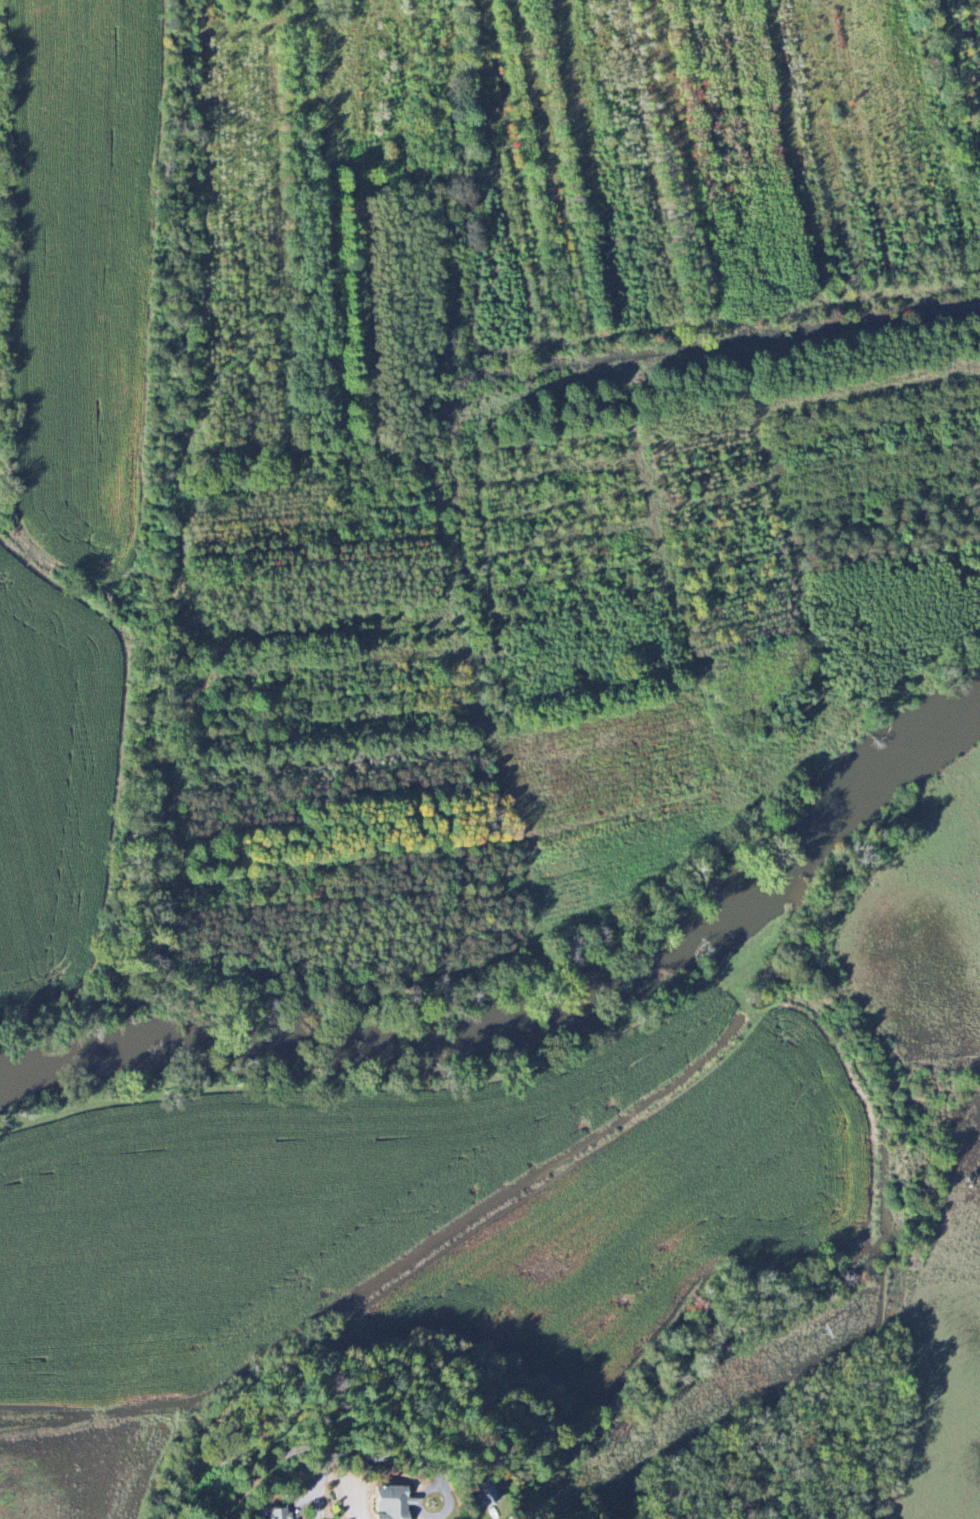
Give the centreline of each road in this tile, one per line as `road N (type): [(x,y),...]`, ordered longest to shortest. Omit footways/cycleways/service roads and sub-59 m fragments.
road 1 (residential): [(327,1460),(317,1448),(289,1451),(220,1518)]

